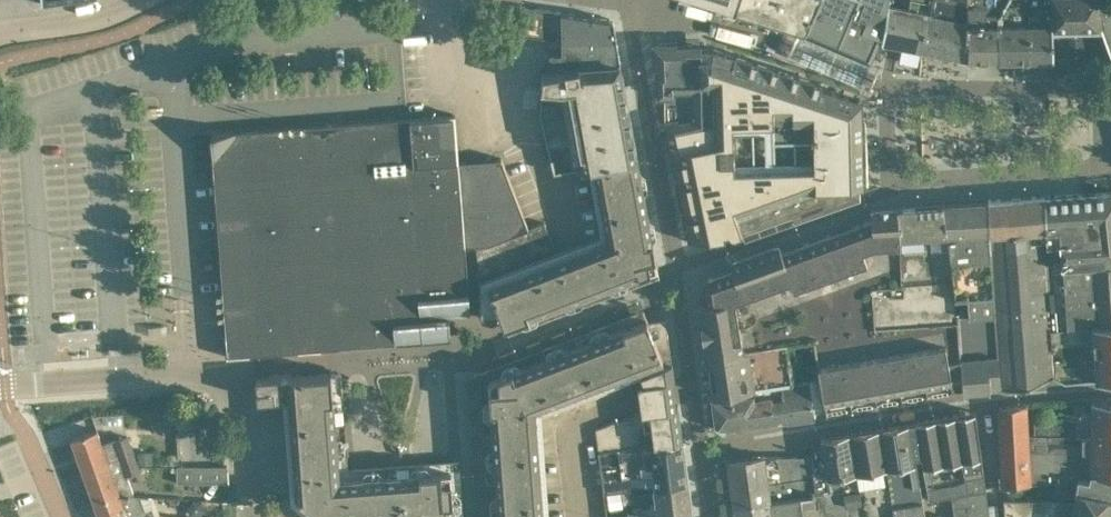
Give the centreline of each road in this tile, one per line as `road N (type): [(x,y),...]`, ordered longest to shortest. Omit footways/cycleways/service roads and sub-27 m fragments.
road 1 (residential): [(249,516),(243,427),(212,373),(0,380)]
road 2 (residential): [(469,0),(470,24),(545,198),(580,222)]
road 3 (residential): [(13,30),(93,18),(131,0)]
road 4 (residential): [(61,516),(10,409)]

